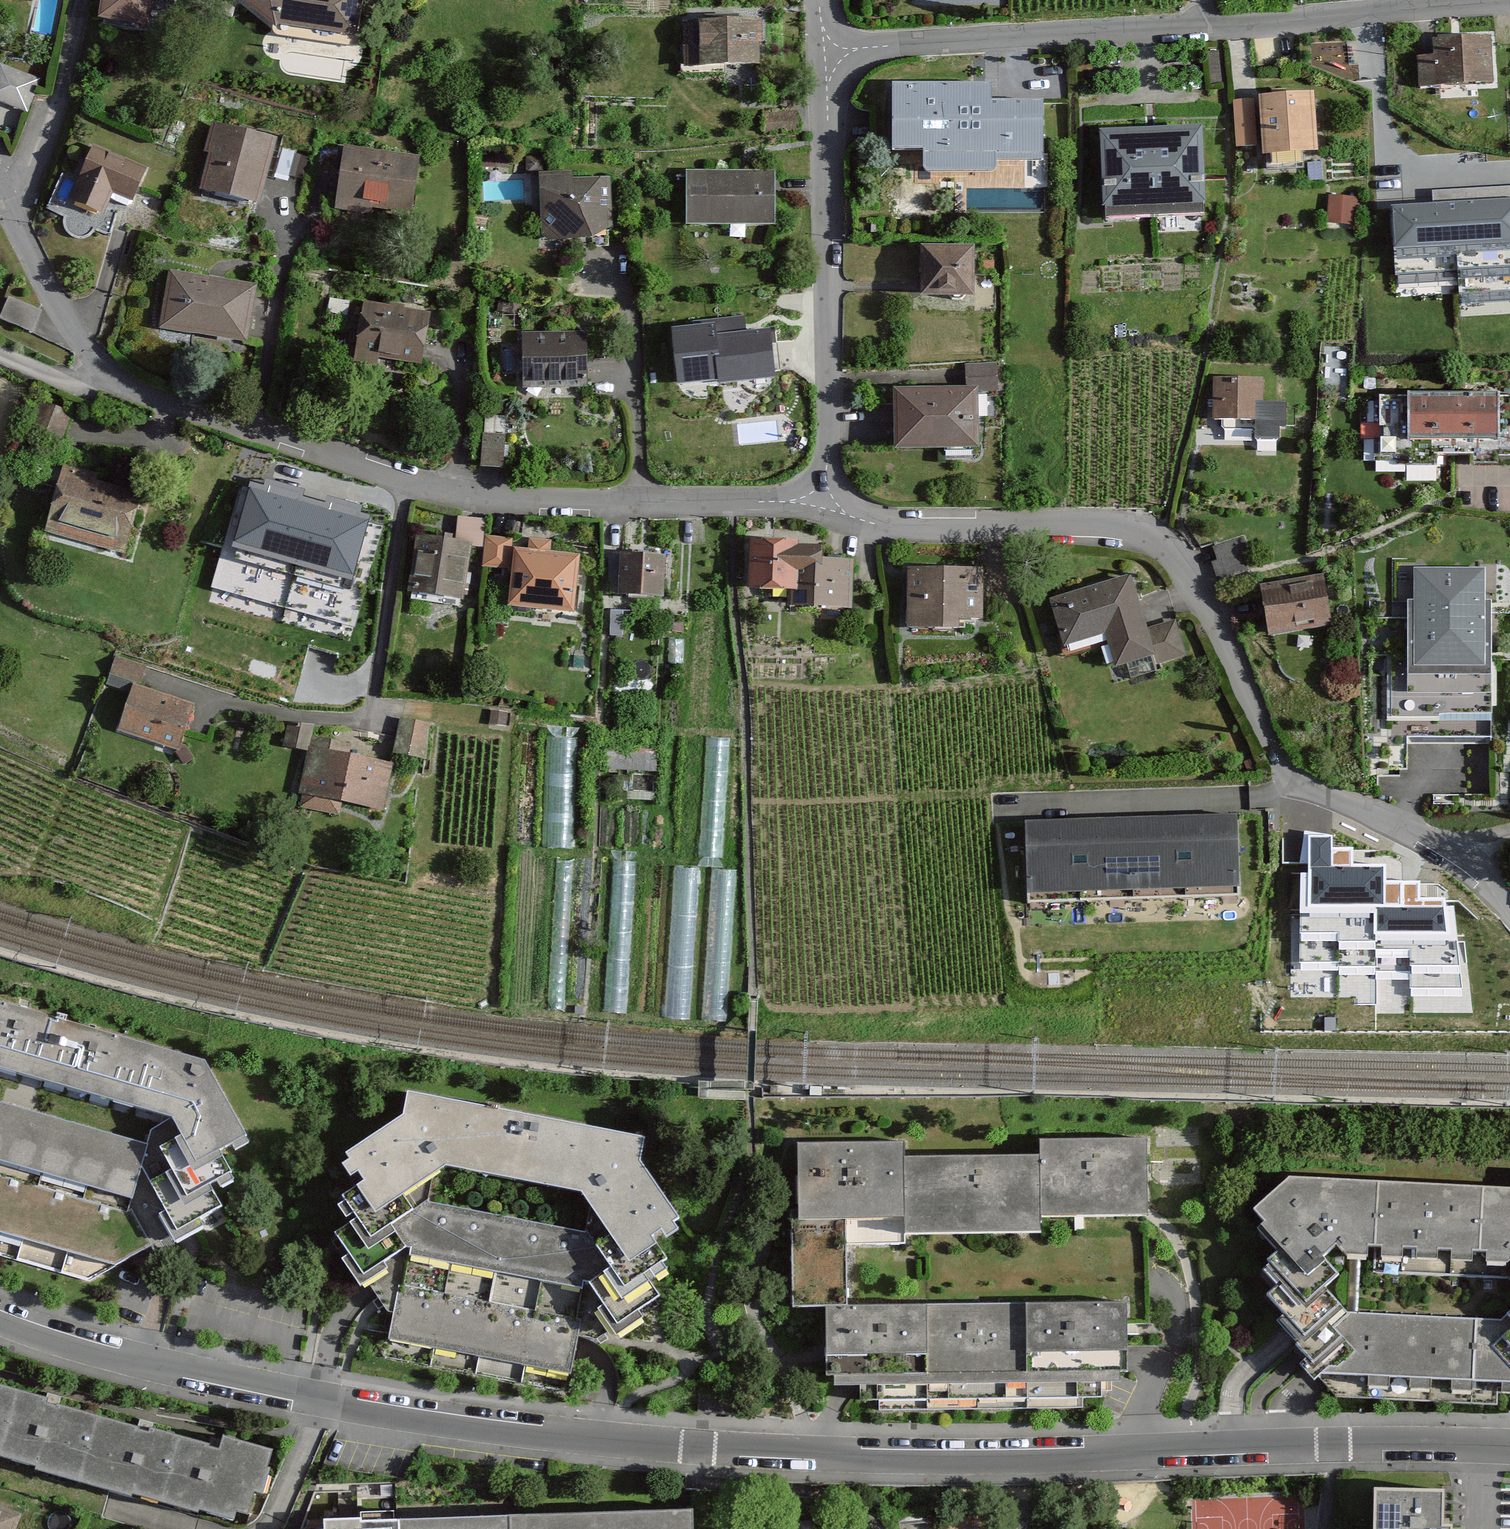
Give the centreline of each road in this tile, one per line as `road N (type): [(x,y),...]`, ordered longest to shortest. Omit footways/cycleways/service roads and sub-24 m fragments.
road 1 (residential): [(1509,1451),(1017,1460),(703,1453),(347,1411),(68,1348),(0,1323)]
road 2 (residential): [(1424,837),(1296,787),(1192,571),(1149,538),(1094,529),(872,526),(826,505)]
road 3 (residential): [(826,505),(477,500),(140,396),(100,374)]
road 4 (residential): [(1509,3),(826,52)]
road 5 (residential): [(826,52),(826,505)]
road 6 (residential): [(100,374),(67,329),(0,183)]

